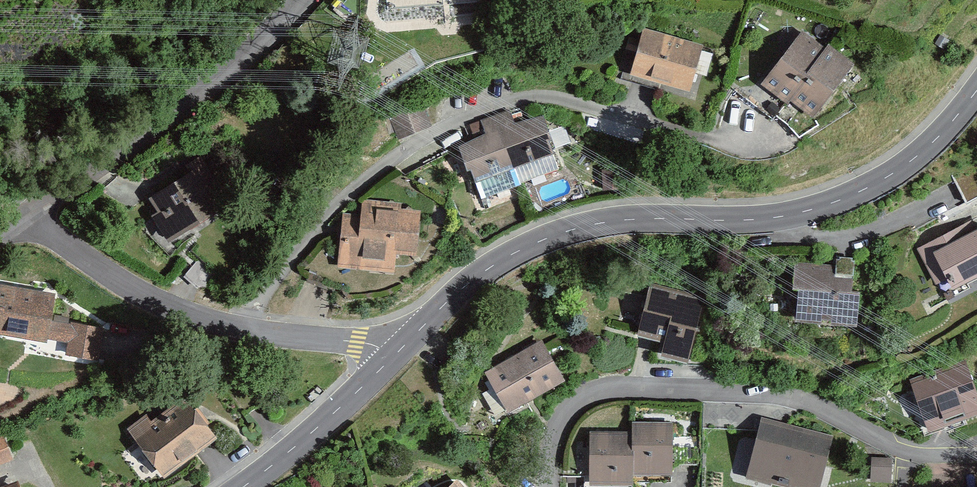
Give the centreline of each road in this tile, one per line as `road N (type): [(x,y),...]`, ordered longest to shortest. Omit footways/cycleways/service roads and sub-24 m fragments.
road 1 (unclassified): [(404,345),(489,268),(544,239),(626,219),(776,217),(865,189),(932,143),(976,90)]
road 2 (residential): [(28,215),(94,266),(241,331),(404,345)]
road 3 (unclassified): [(301,0),(248,52),(28,215)]
road 4 (unclassified): [(242,486),(404,345)]

